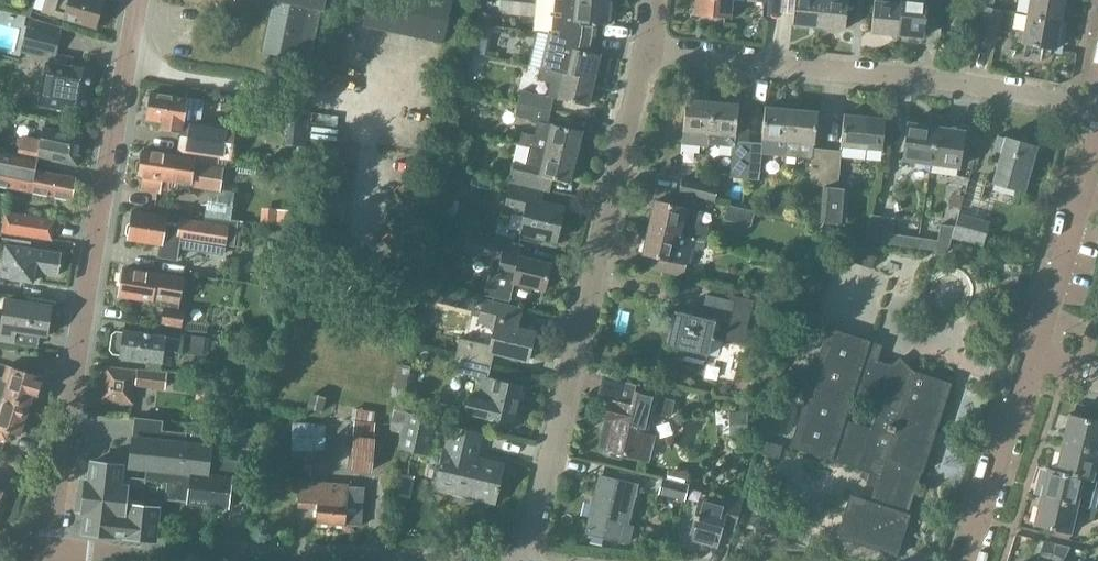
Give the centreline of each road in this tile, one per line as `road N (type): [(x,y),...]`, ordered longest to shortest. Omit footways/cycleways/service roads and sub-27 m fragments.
road 1 (unclassified): [(47,547),(141,0)]
road 2 (residential): [(524,560),(648,51)]
road 3 (residential): [(1097,105),(648,51)]
road 4 (unclassified): [(47,547),(325,560)]
road 5 (residential): [(1031,356),(1097,127)]
road 6 (residential): [(965,560),(1031,356)]

